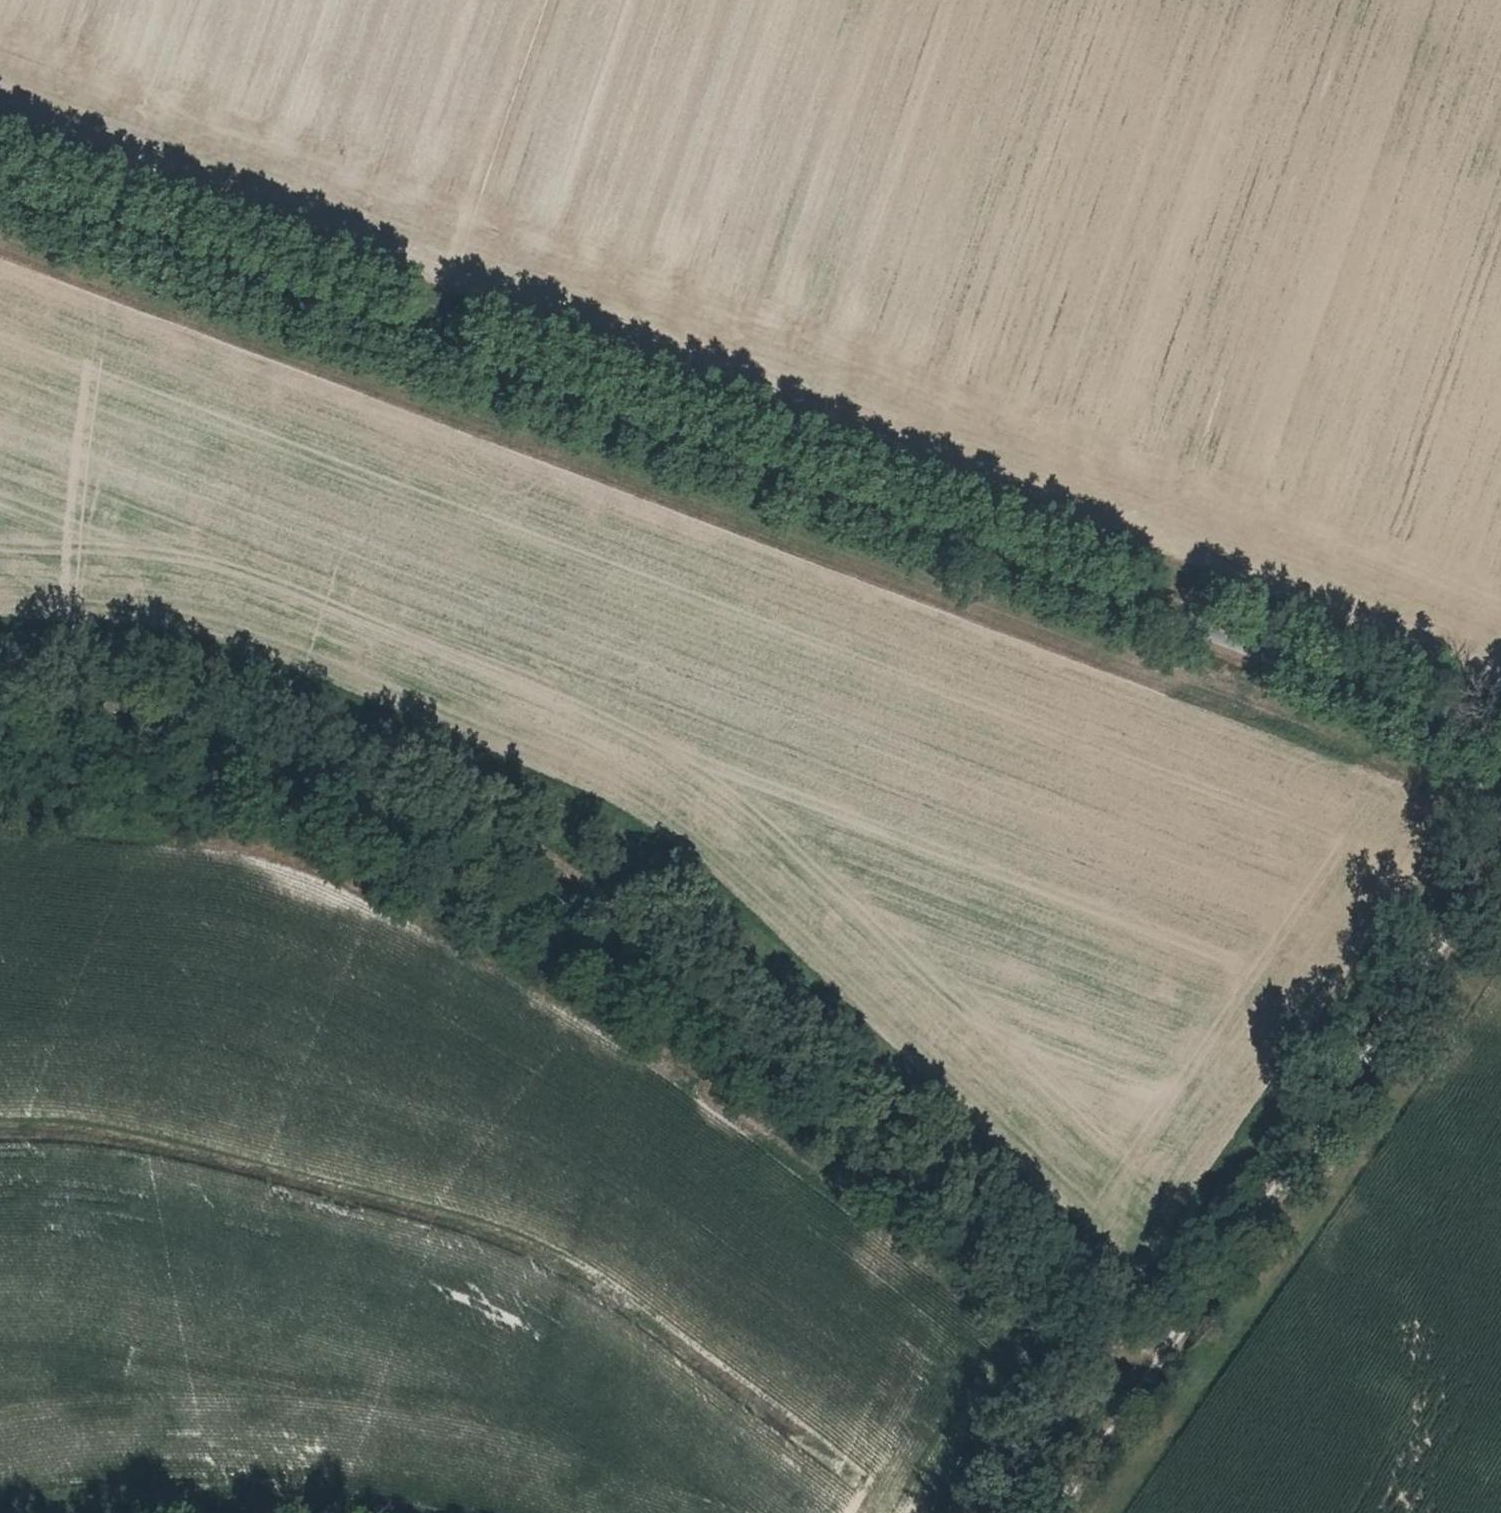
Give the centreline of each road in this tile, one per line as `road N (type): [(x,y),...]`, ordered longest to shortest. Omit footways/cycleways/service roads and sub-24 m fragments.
road 1 (unclassified): [(0,206),(1500,753)]
road 2 (track): [(1500,864),(1057,1512)]

